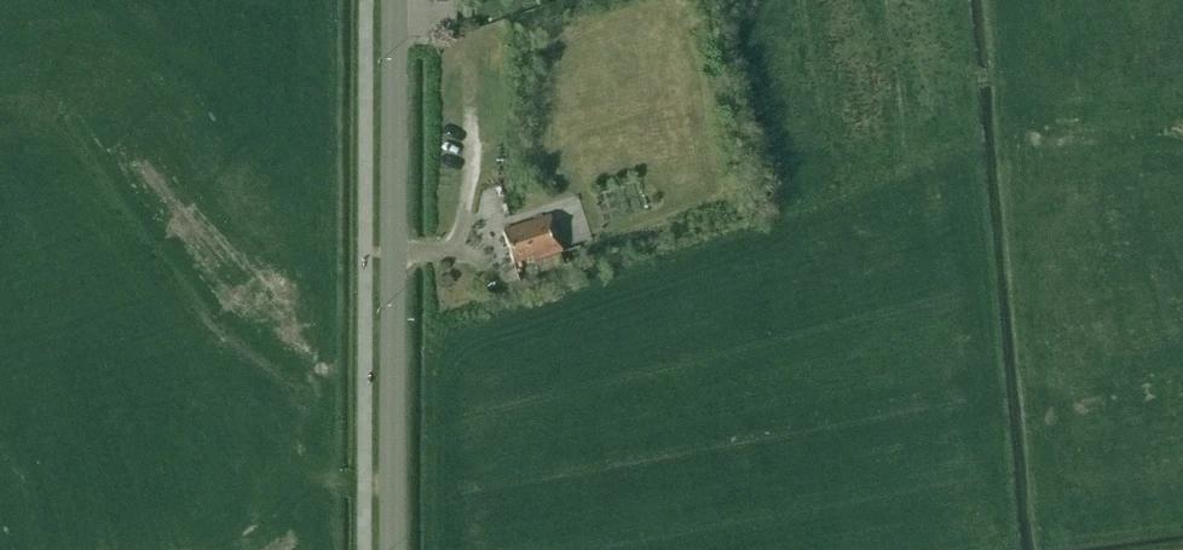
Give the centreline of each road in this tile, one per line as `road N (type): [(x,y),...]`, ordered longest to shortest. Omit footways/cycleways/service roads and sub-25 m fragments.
road 1 (tertiary): [(393,549),(395,0)]

